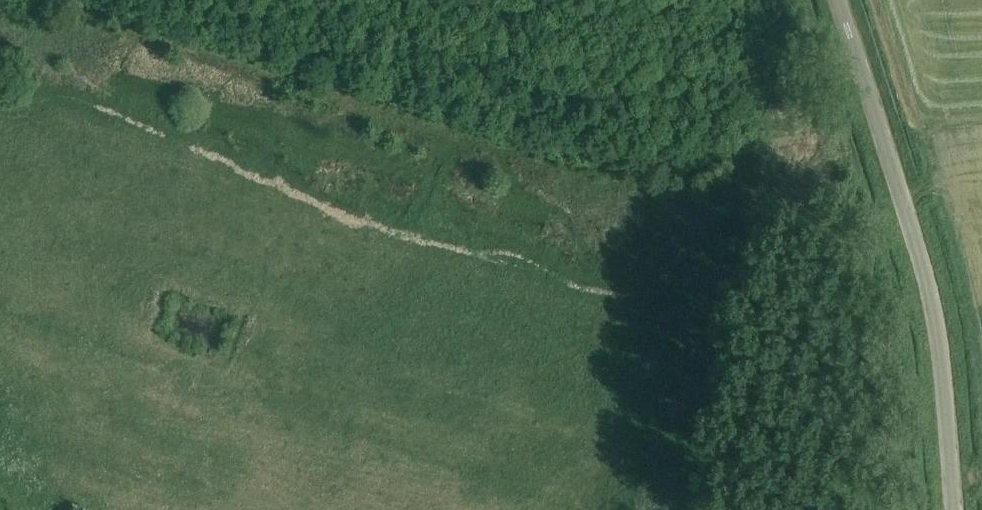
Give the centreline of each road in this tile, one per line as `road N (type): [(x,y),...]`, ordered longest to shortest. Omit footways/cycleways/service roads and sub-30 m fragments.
road 1 (tertiary): [(953,509),(933,304),(839,0)]

